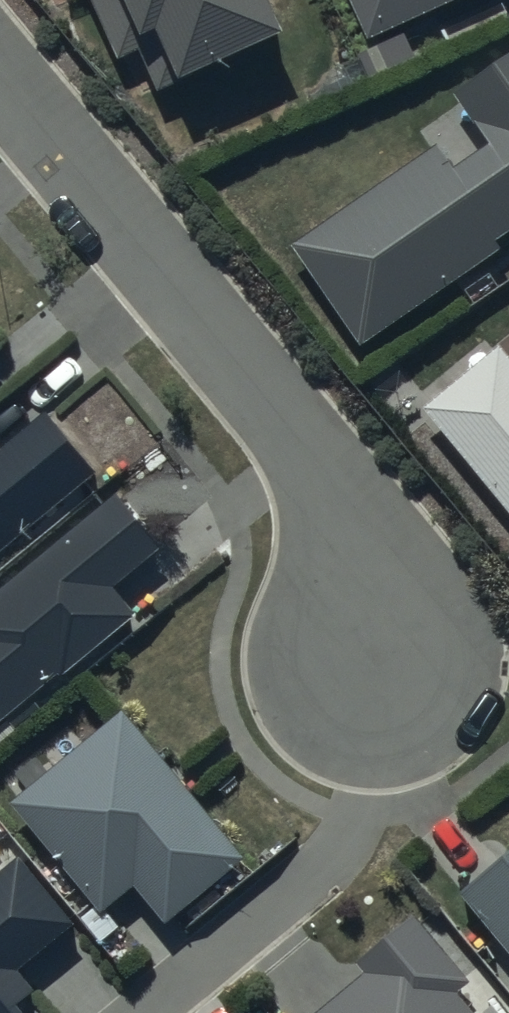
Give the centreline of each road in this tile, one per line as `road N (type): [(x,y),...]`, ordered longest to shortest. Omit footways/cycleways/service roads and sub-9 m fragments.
road 1 (residential): [(0,66),(317,457),(361,554),(381,674)]

